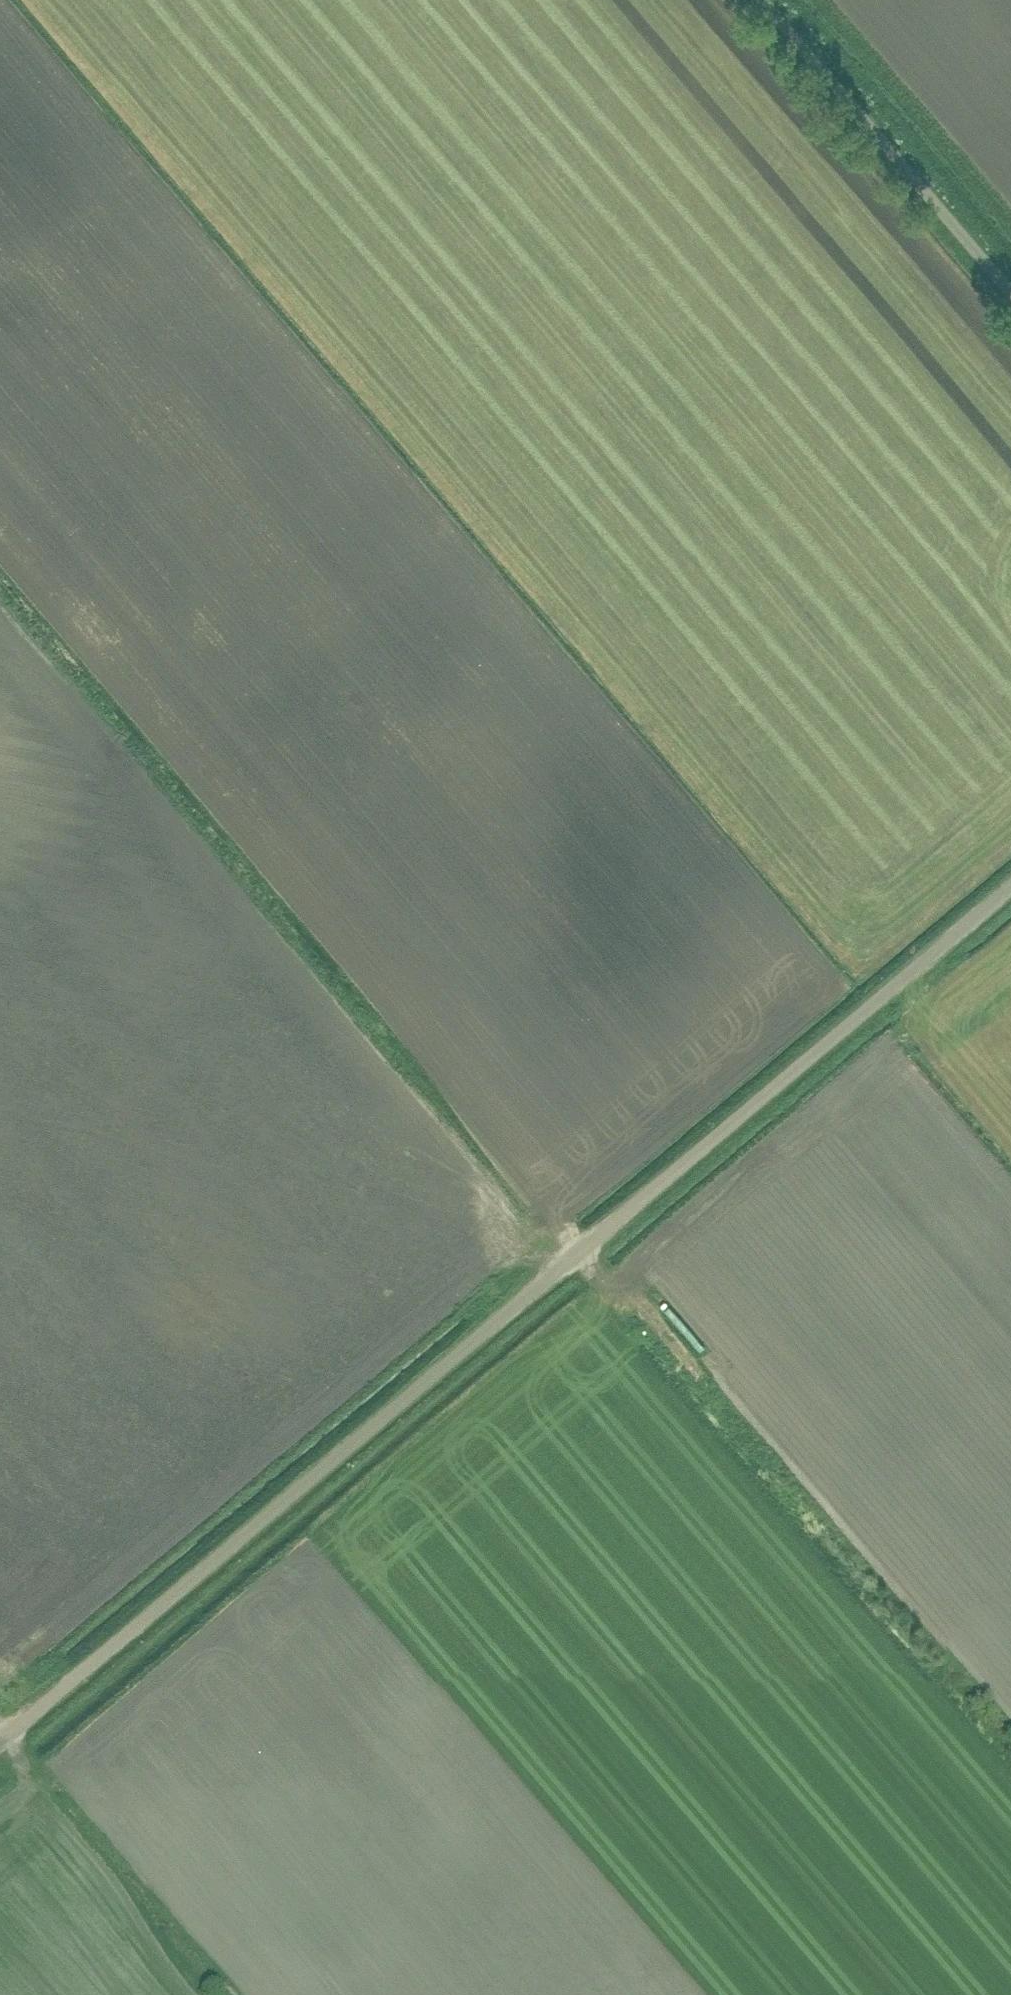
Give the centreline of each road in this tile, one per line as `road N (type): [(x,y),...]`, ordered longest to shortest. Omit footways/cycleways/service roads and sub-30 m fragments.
road 1 (unclassified): [(0,1729),(1010,884)]
road 2 (unclassified): [(1010,291),(764,0)]

